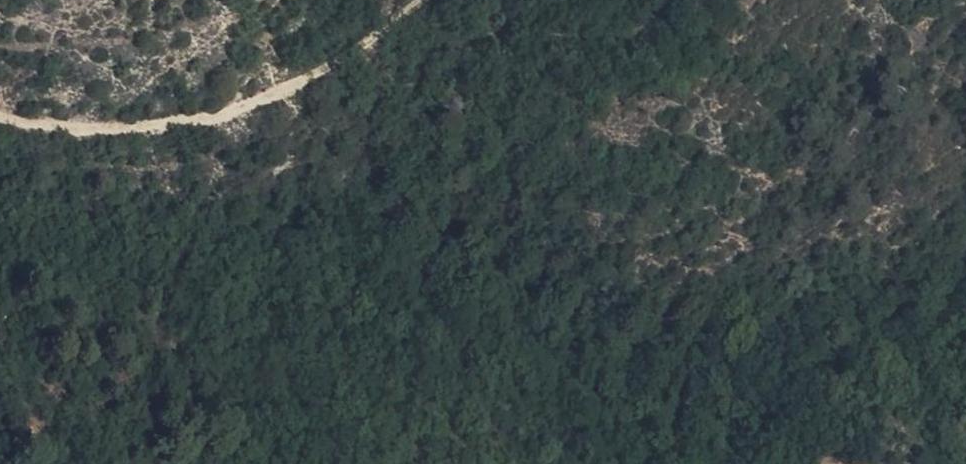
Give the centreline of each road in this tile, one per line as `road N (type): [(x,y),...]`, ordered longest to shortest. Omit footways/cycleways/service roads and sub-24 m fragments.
road 1 (track): [(423,0),(258,102),(128,128),(0,116)]

